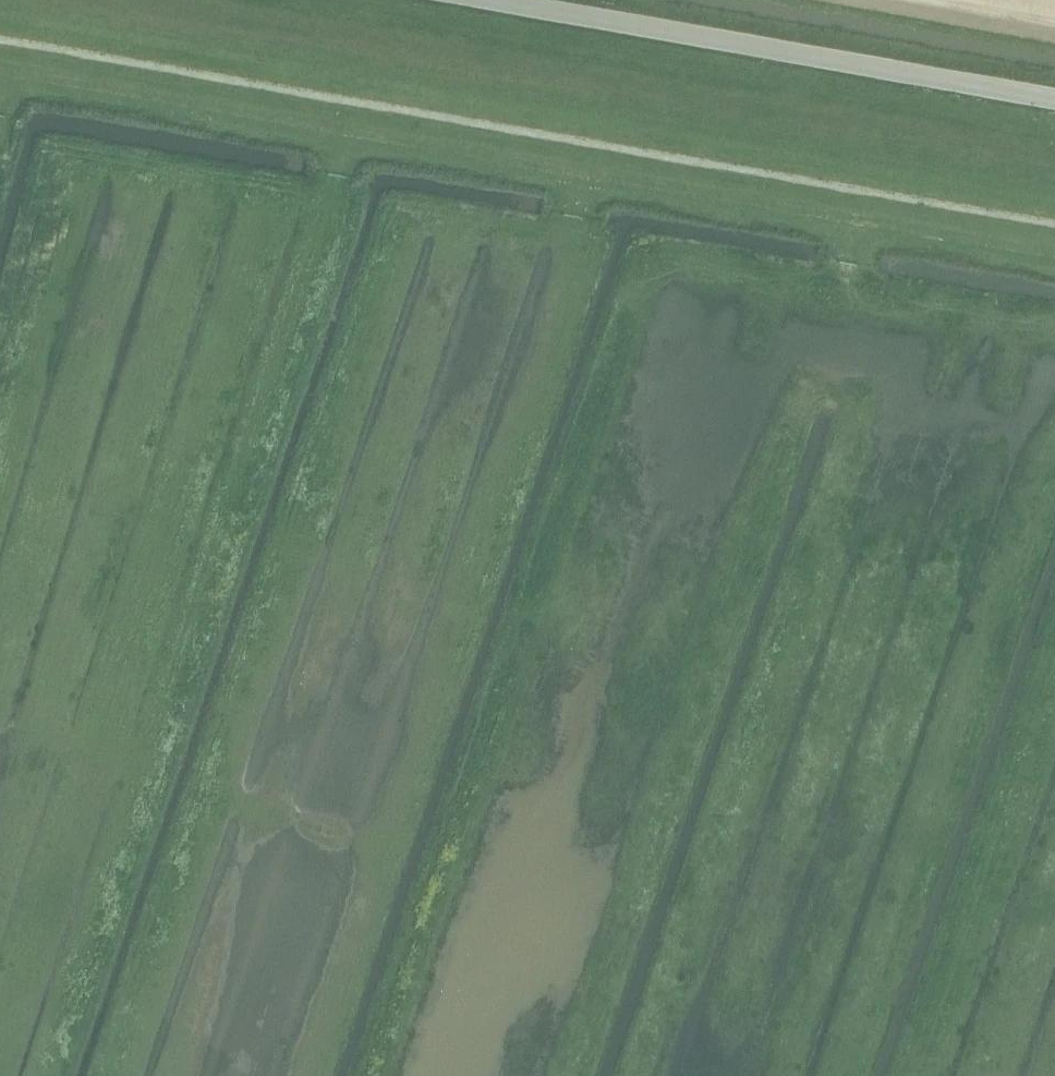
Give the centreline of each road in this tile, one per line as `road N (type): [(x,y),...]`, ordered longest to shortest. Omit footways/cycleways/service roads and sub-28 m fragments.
road 1 (unclassified): [(492,0),(1054,99)]

